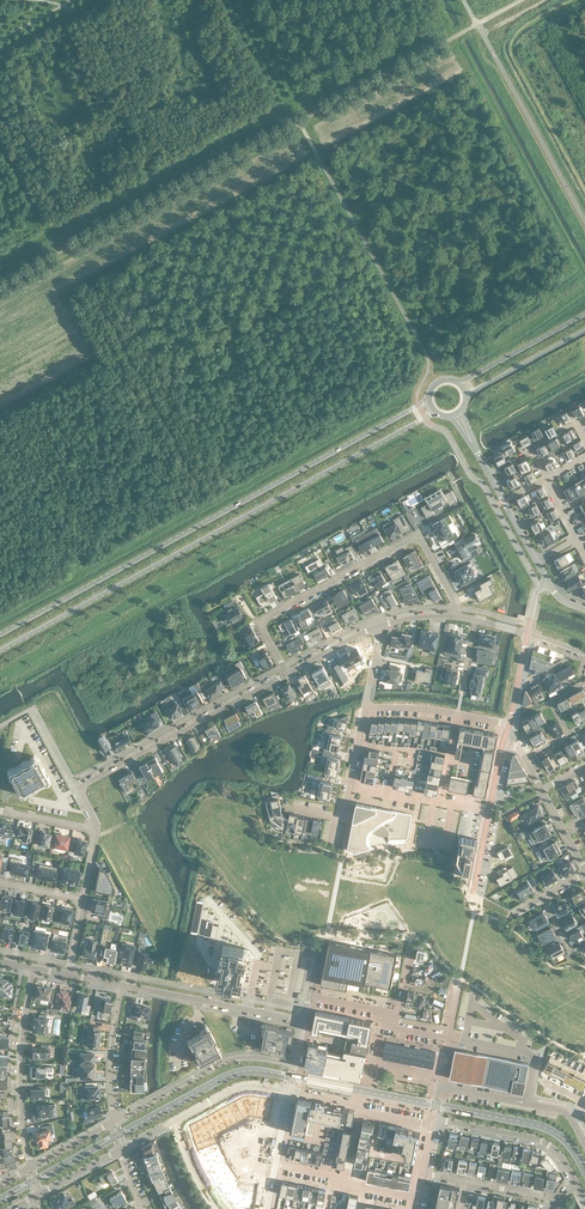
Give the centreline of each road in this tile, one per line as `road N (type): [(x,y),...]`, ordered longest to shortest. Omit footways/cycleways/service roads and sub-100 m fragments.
road 1 (secondary): [(0,650),(436,413)]
road 2 (secondary): [(429,399),(0,634)]
road 3 (residential): [(288,674),(265,621),(409,539),(423,545),(453,600),(453,617)]
road 4 (residential): [(93,830),(82,793),(87,783),(288,674)]
road 5 (residential): [(34,968),(20,1057),(31,1167)]
road 6 (residential): [(294,1064),(238,1058),(112,1122)]
road 7 (unclassified): [(303,1020),(122,985)]
road 8 (residential): [(433,1118),(542,1141),(575,1180)]
road 9 (residential): [(448,1038),(398,1028),(373,1010),(308,998)]
road 10 (secondary): [(584,314),(458,383)]
road 11 (residential): [(112,1122),(111,1053),(122,985)]
road 12 (secondary): [(466,397),(584,330)]
road 13 (residential): [(526,1103),(533,1056),(448,1038)]
road 14 (residential): [(175,1120),(237,1087),(291,1091)]
road 15 (residential): [(477,454),(536,561)]

